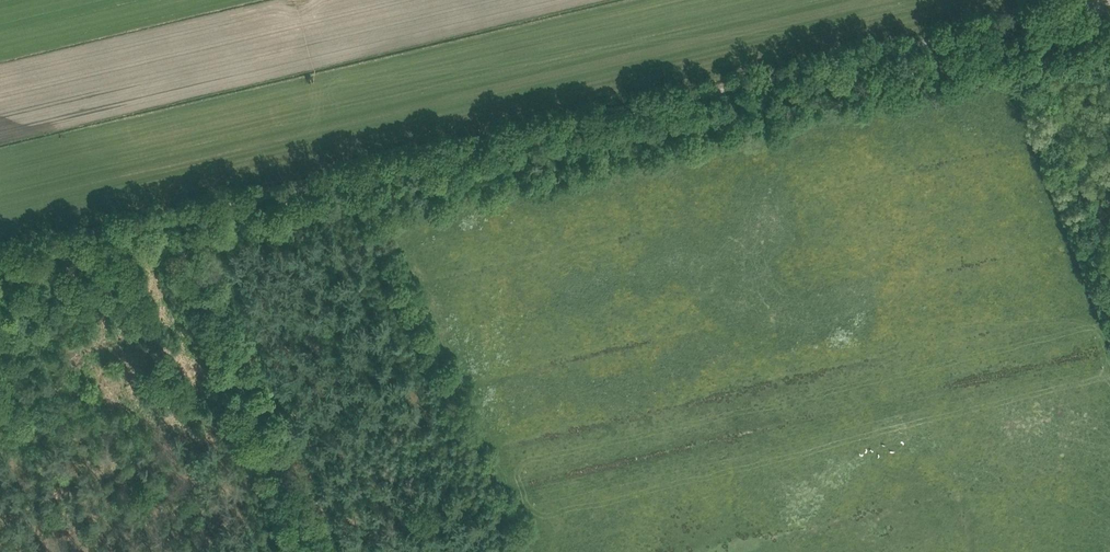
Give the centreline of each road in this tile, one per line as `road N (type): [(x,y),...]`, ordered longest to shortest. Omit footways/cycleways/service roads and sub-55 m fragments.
road 1 (track): [(0,254),(1094,3)]
road 2 (track): [(0,441),(259,408)]

